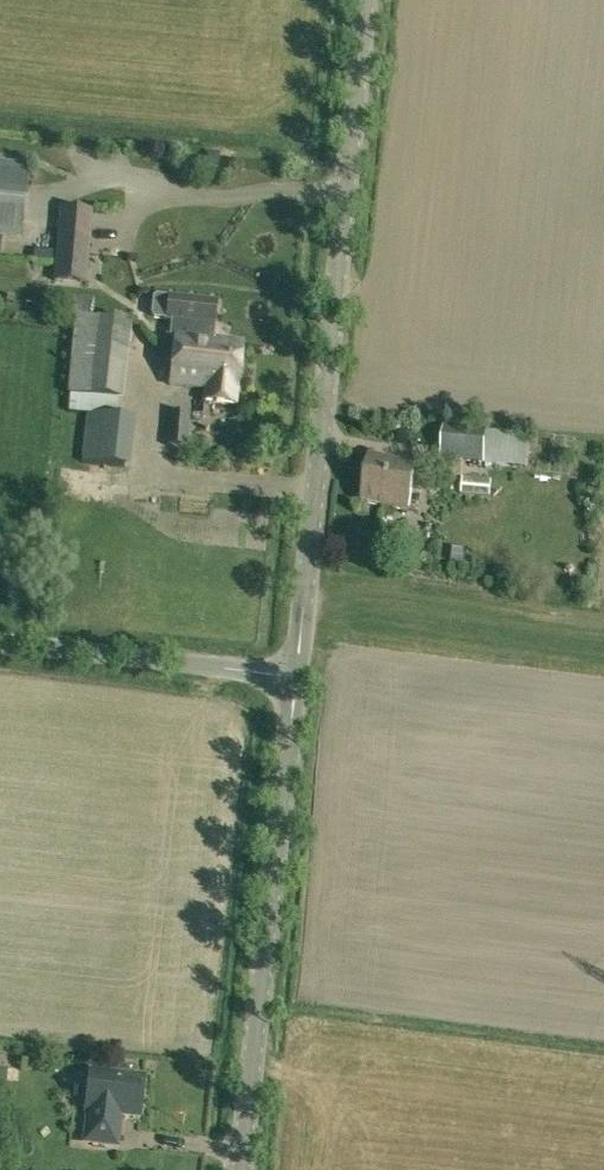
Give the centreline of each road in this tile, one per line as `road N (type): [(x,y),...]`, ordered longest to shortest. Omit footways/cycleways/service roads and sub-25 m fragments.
road 1 (unclassified): [(297,675),(367,0)]
road 2 (unclassified): [(243,1169),(297,675)]
road 3 (unclassified): [(297,675),(0,643)]

